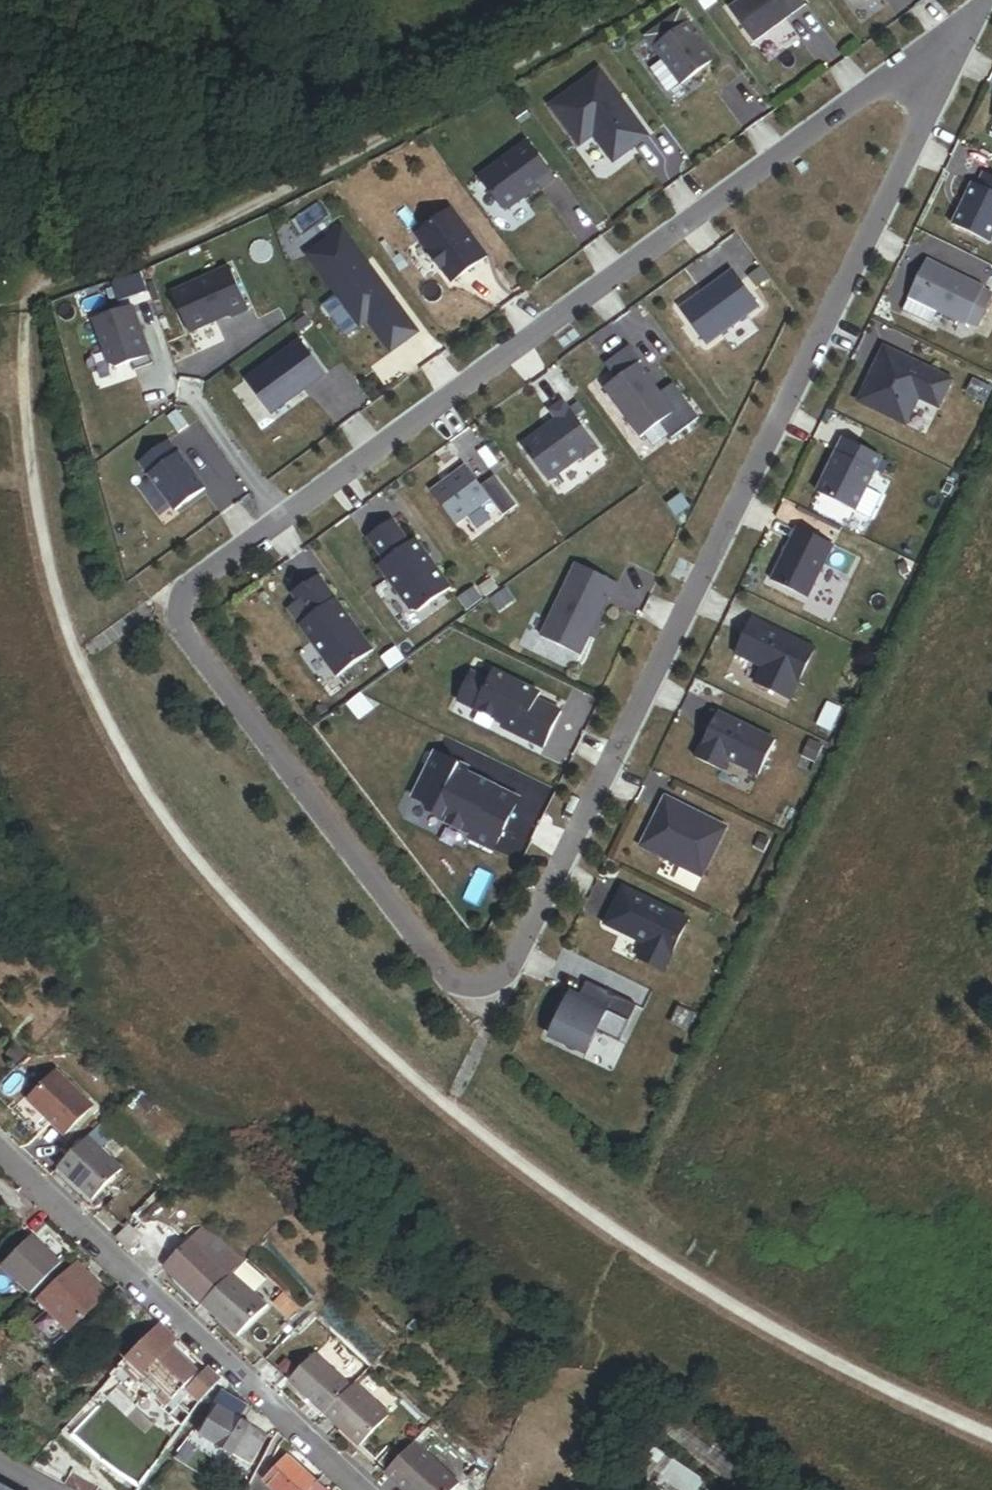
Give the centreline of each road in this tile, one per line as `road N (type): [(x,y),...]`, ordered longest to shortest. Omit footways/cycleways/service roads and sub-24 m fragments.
road 1 (residential): [(970,29),(513,965),(495,983),(460,986),(444,977),(182,630),(179,605),(190,582),(860,98)]
road 2 (residential): [(358,1489),(0,1148)]
road 3 (residential): [(860,98),(970,29)]

